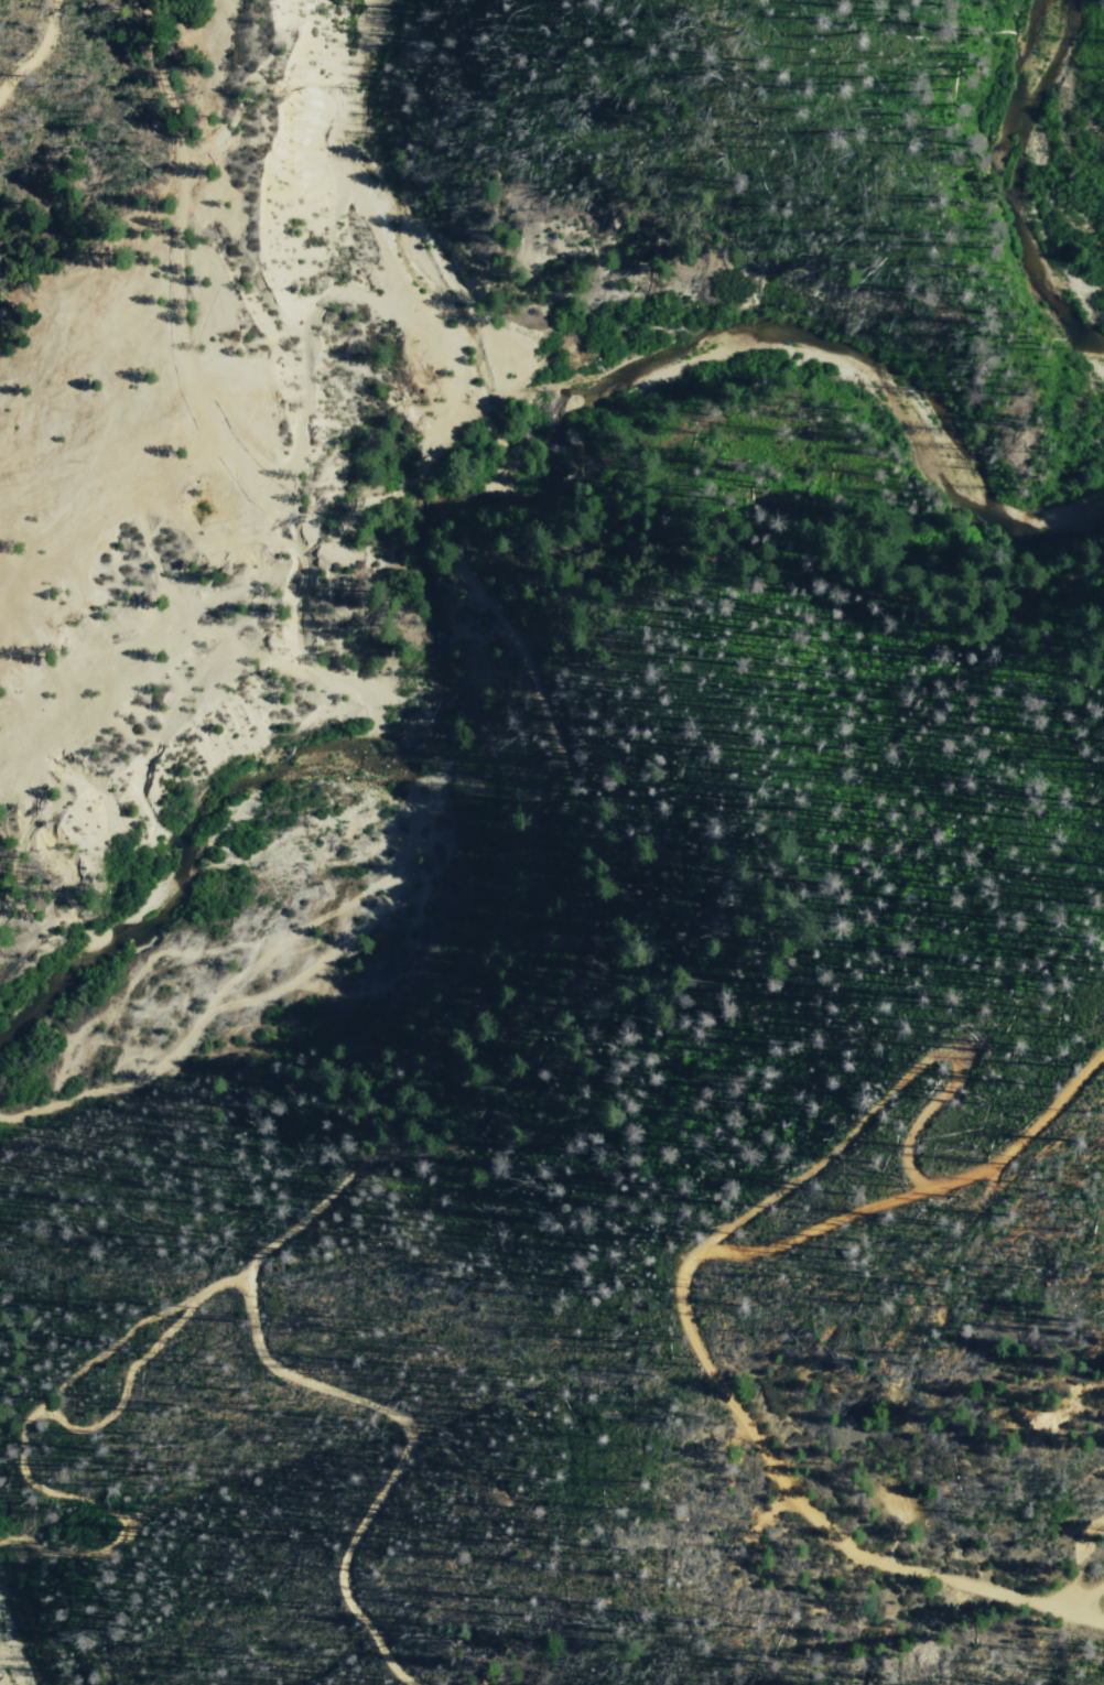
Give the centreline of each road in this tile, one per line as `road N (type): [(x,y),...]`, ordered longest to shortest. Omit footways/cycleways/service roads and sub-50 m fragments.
road 1 (residential): [(1103,1623),(846,1549),(782,1486),(699,1354),(679,1299),(684,1266),(702,1246),(816,1165),(933,1055),(953,1059),(956,1079),(927,1109),(905,1151),(912,1178),(932,1187),(1000,1159),(1103,1049)]

